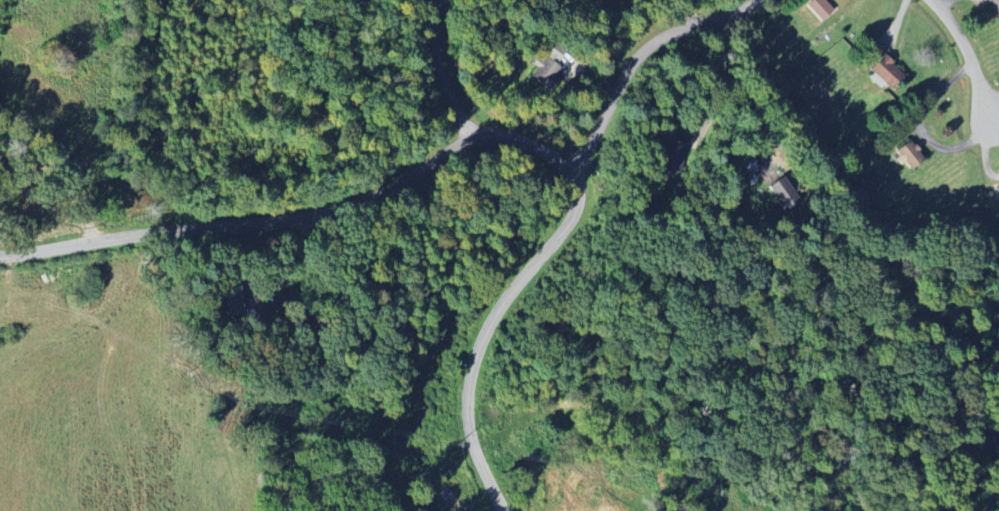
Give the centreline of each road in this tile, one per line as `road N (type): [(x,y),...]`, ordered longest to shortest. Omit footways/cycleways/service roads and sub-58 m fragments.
road 1 (residential): [(0,261),(110,237),(345,221),(405,189),(454,142),(487,134),(534,143),(570,166),(581,199),(497,304),(468,377),(467,434),(503,510)]
road 2 (residential): [(570,166),(636,54),(663,33),(753,0)]
road 3 (residential): [(471,135),(437,60),(442,0)]
road 4 (residential): [(993,125),(925,0)]

